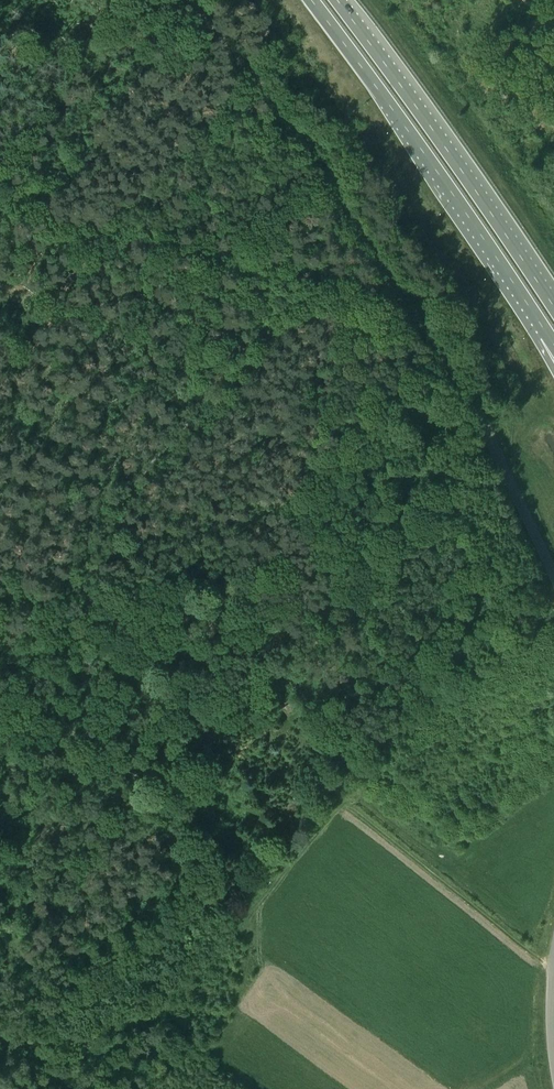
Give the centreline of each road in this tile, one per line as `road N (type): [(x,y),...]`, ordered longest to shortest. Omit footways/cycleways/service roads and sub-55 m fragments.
road 1 (unclassified): [(553,576),(428,326),(328,174),(192,0)]
road 2 (track): [(312,272),(46,596)]
road 3 (trunk): [(311,0),(548,335)]
road 4 (trunk): [(553,308),(337,0)]
road 5 (track): [(289,672),(328,728),(380,732),(469,681),(553,598)]

